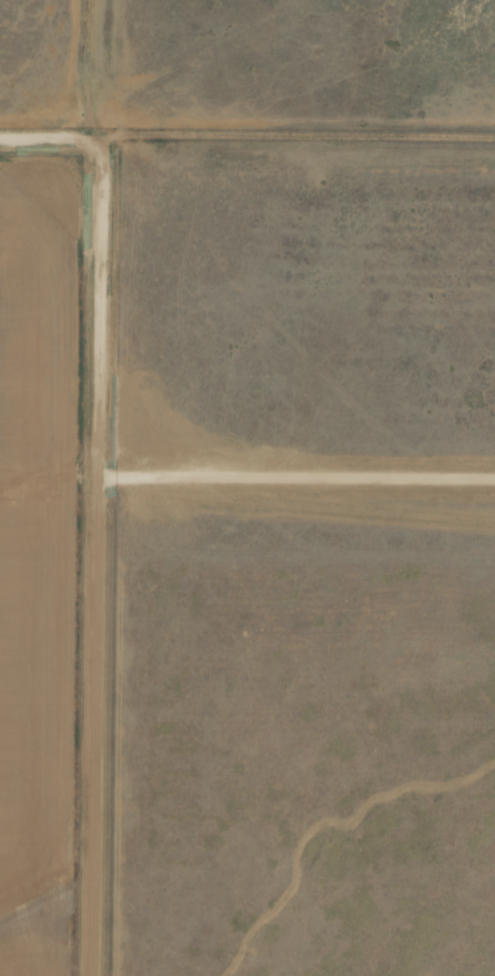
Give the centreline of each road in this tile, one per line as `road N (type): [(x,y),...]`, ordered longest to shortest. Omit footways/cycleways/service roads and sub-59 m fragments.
road 1 (residential): [(94,975),(104,140)]
road 2 (track): [(0,138),(494,143)]
road 3 (track): [(99,480),(494,481)]

